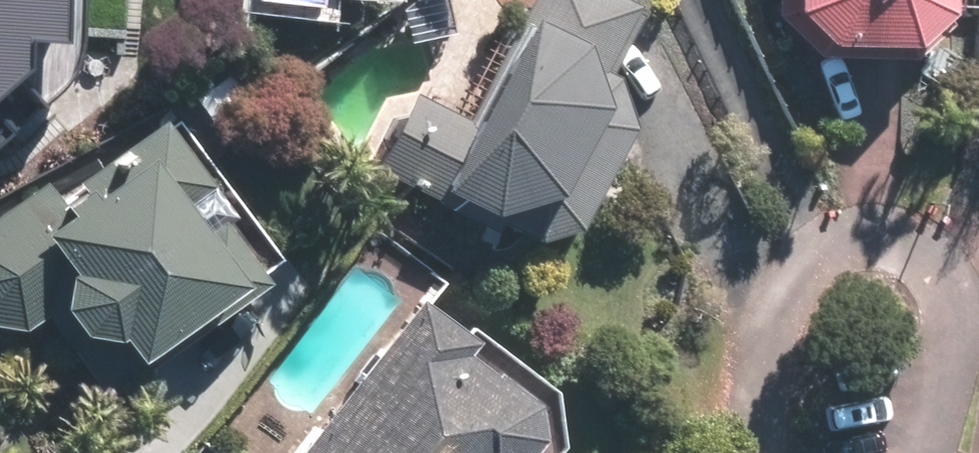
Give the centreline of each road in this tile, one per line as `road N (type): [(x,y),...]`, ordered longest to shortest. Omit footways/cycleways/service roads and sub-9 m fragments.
road 1 (residential): [(762,452),(772,327),(813,260),(901,241)]
road 2 (residential): [(901,241),(956,313),(960,369),(925,452)]

